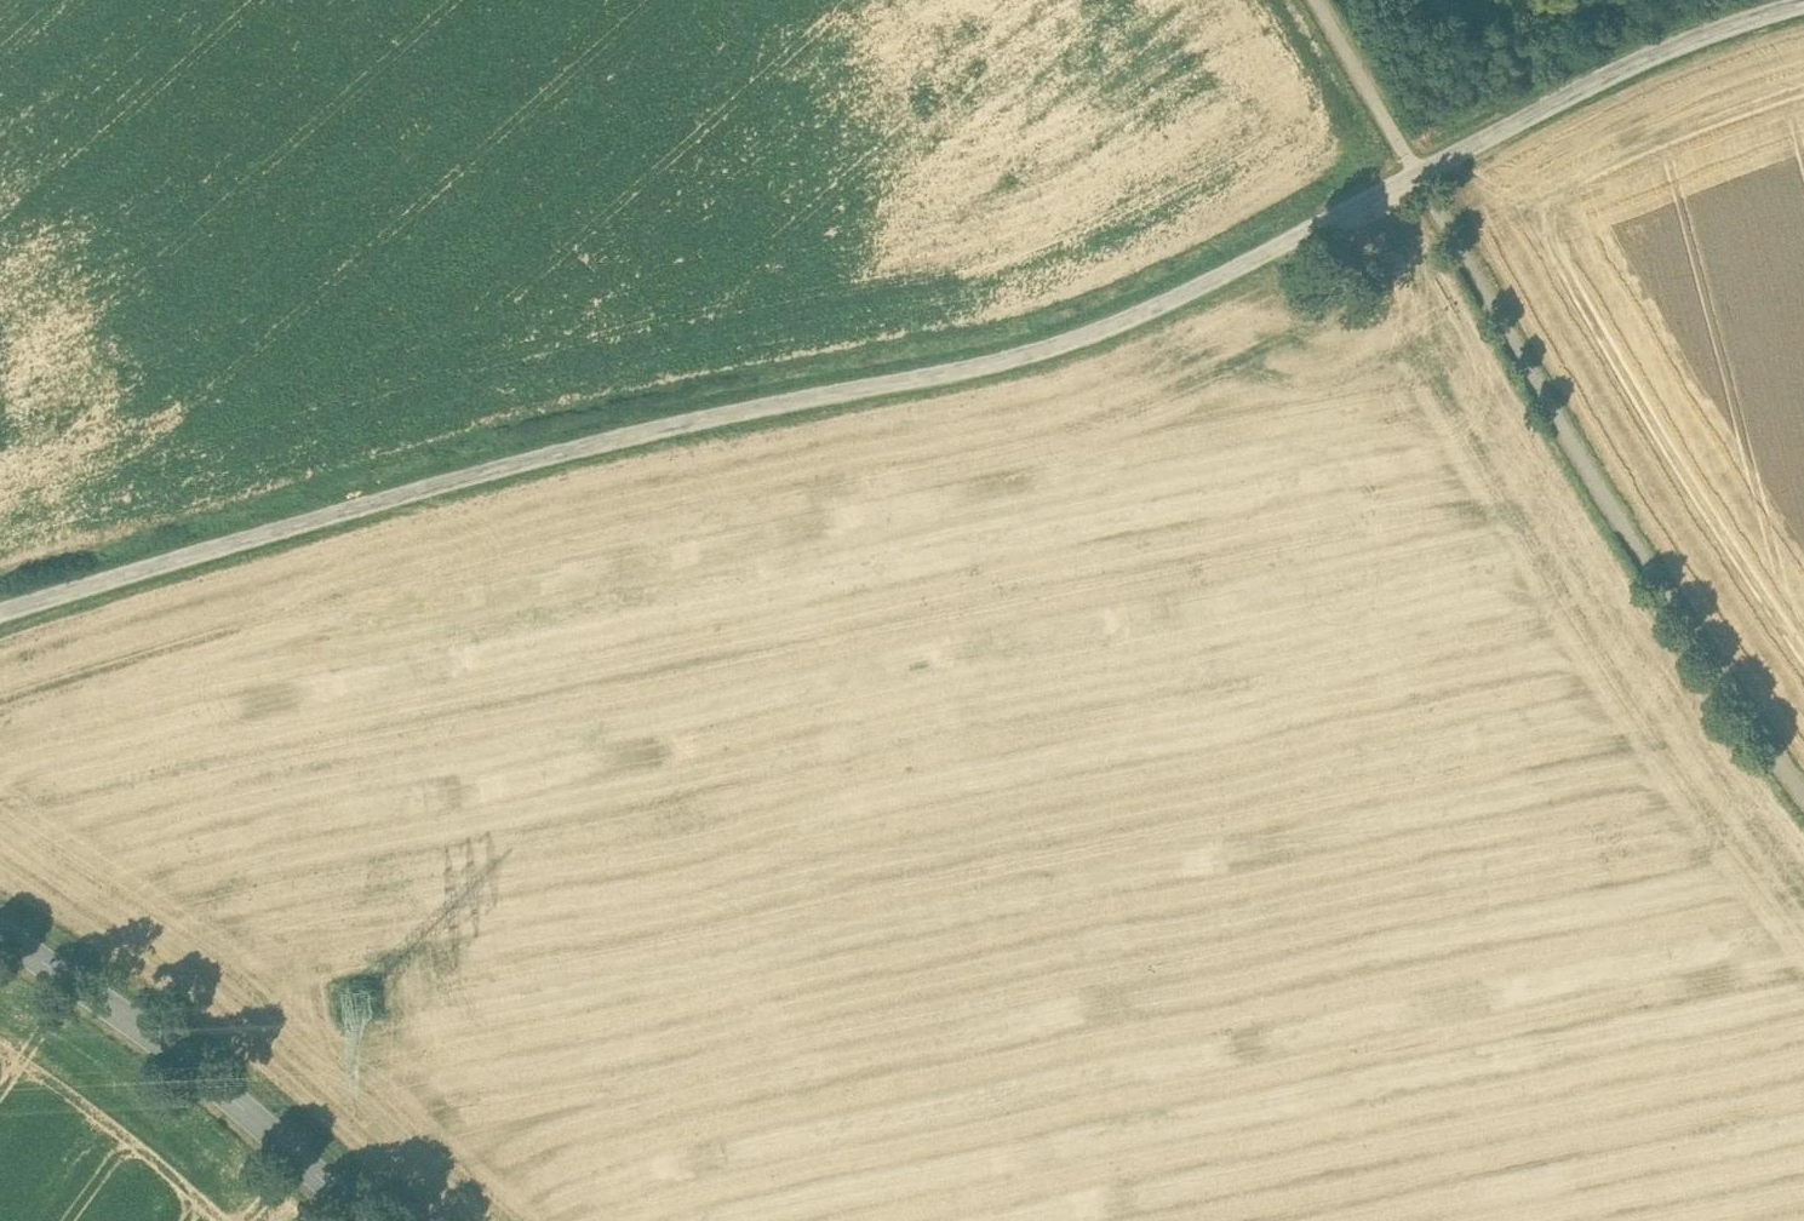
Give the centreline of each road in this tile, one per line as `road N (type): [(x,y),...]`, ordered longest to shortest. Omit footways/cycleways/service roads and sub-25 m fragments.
road 1 (unclassified): [(0,618),(570,450),(1028,353),(1132,318),(1628,66),(1803,1)]
road 2 (tertiary): [(365,1220),(171,1049),(0,932)]

